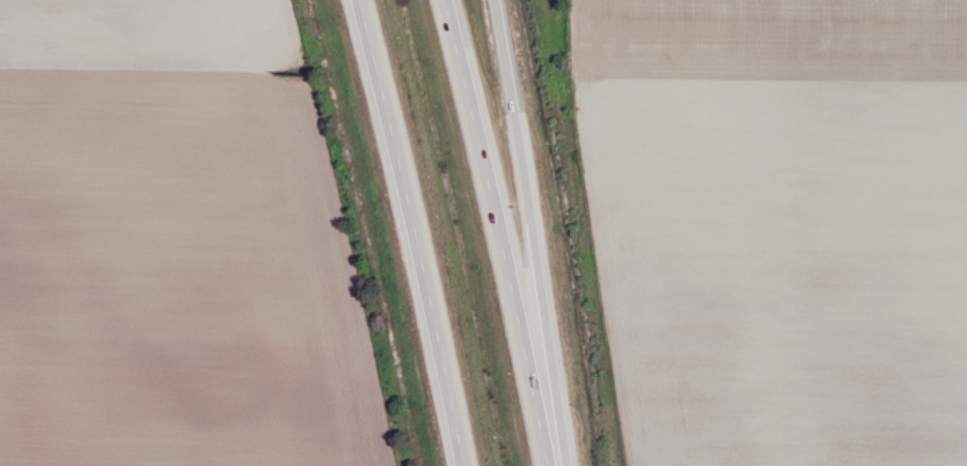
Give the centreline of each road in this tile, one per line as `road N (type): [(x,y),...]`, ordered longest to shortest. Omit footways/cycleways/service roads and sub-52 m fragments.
road 1 (motorway): [(556,465),(451,0)]
road 2 (motorway): [(357,0),(462,465)]
road 3 (motorway): [(553,450),(541,270),(492,0)]

